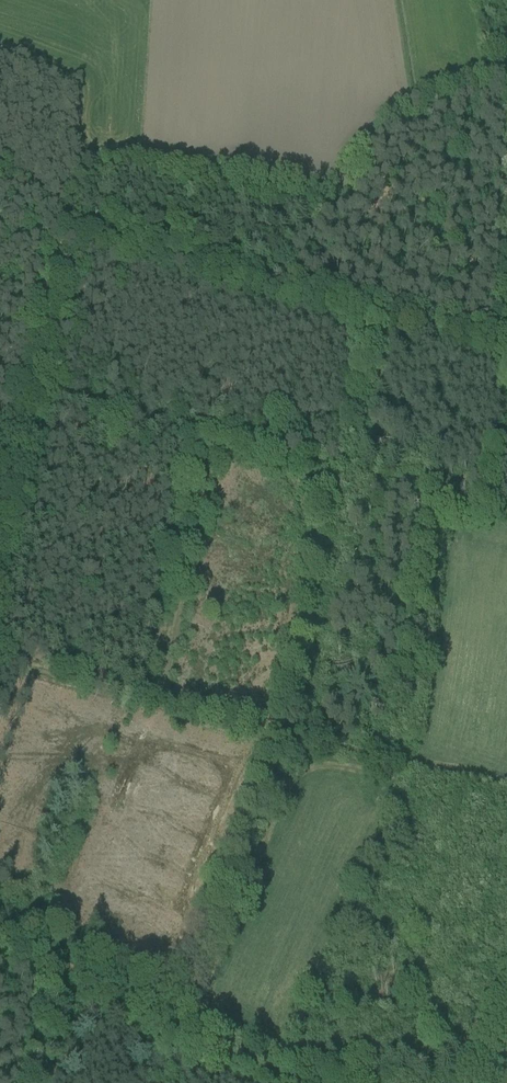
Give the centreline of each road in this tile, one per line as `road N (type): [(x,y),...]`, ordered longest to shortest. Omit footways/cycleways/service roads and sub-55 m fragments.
road 1 (track): [(0,484),(54,227),(506,340)]
road 2 (track): [(506,776),(0,636)]
road 3 (track): [(321,1082),(0,926)]

